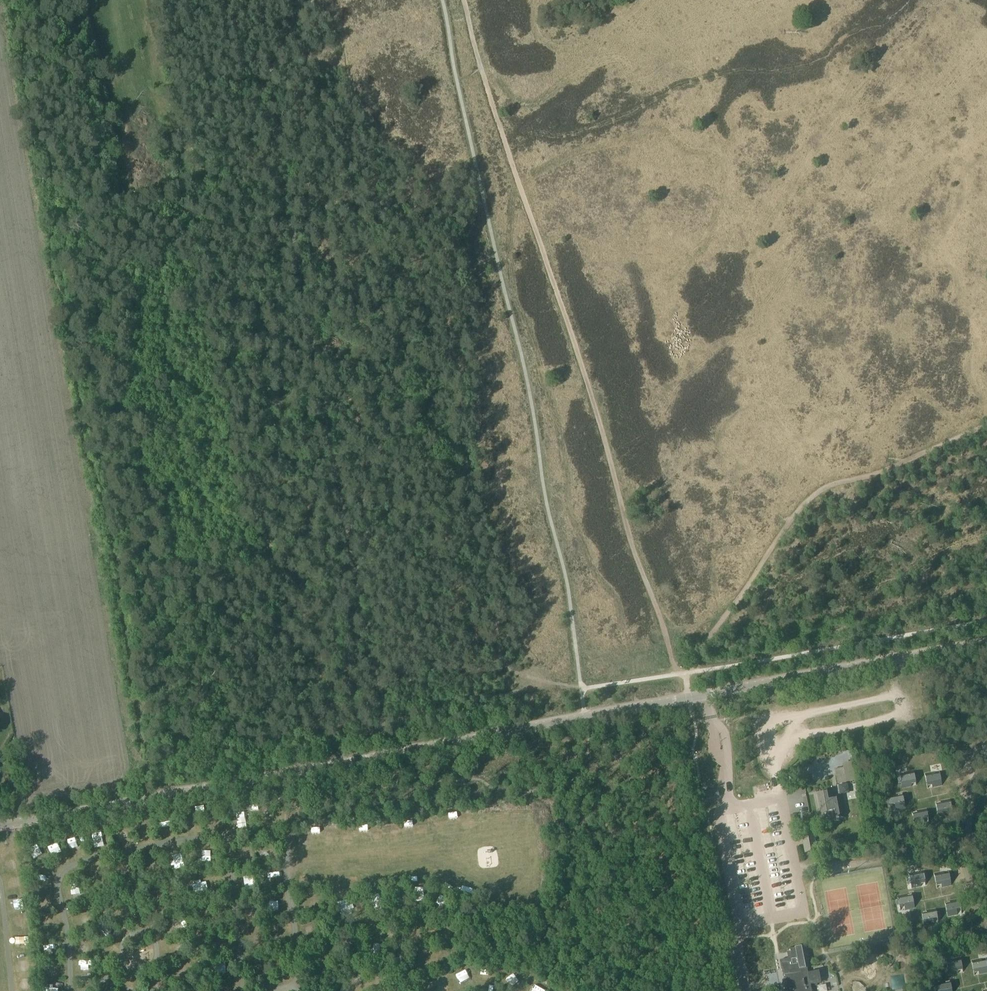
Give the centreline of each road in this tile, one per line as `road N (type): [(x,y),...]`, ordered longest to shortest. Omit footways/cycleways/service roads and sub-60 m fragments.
road 1 (unclassified): [(0,826),(986,644)]
road 2 (track): [(386,727),(273,108),(283,42),(311,0)]
road 3 (track): [(464,0),(633,548),(675,668),(684,674)]
road 4 (track): [(684,674),(809,502),(986,420)]

